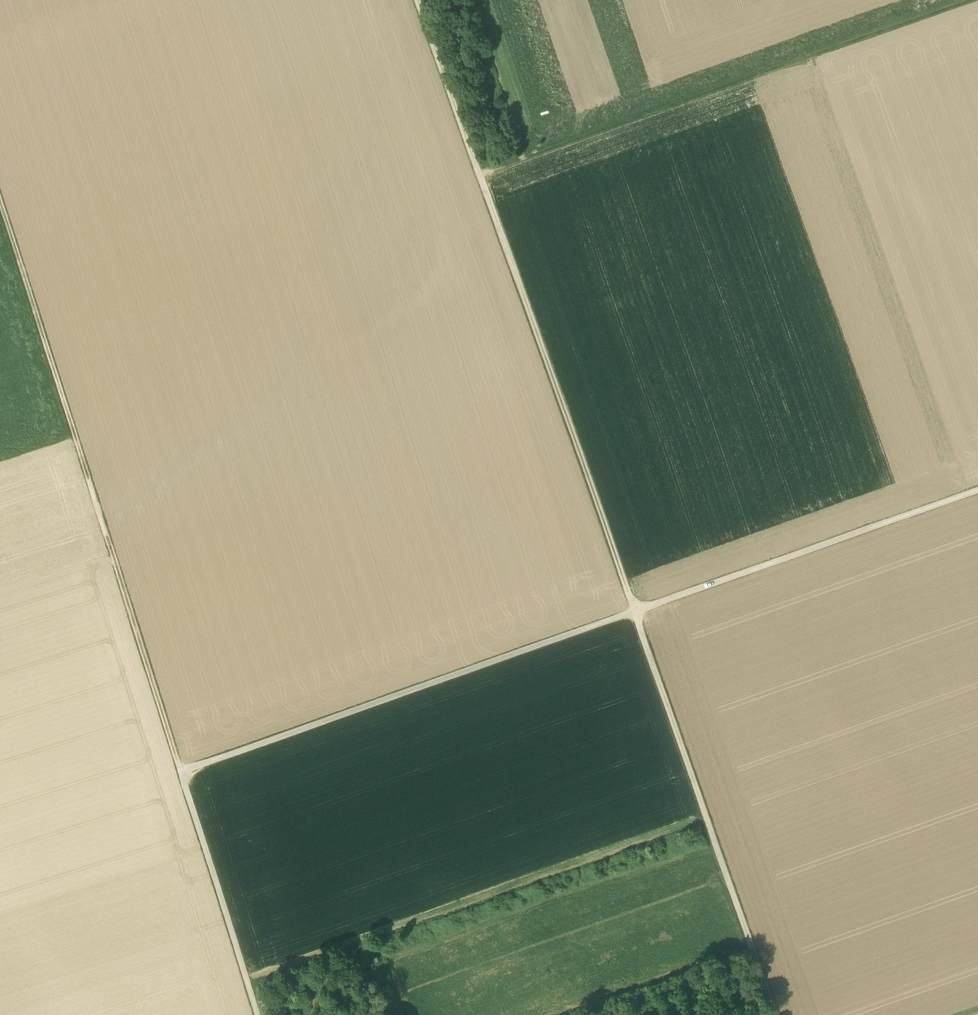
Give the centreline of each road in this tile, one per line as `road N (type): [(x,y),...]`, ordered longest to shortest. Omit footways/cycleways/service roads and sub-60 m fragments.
road 1 (unclassified): [(258,1014),(181,772),(977,491)]
road 2 (track): [(417,0),(774,1014)]
road 3 (track): [(0,204),(181,772)]
road 4 (track): [(809,56),(969,0)]

